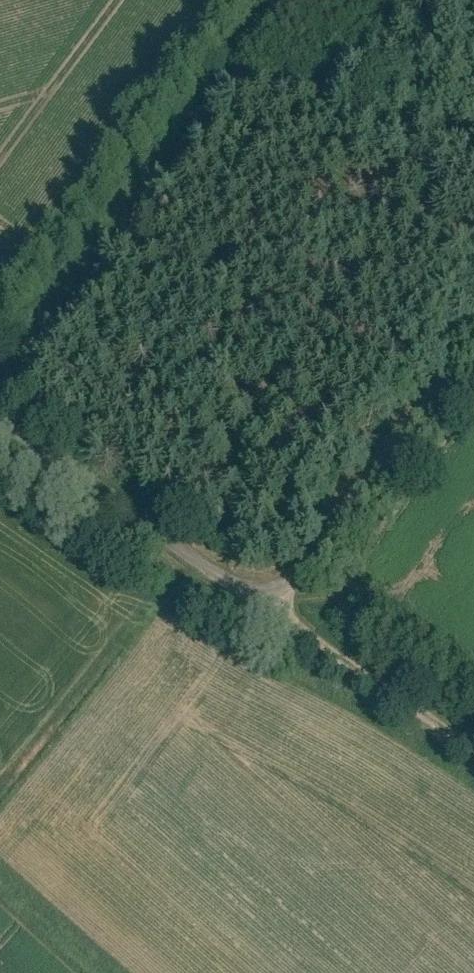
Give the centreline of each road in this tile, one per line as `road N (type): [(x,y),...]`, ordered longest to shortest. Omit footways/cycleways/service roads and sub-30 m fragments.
road 1 (unclassified): [(0,430),(269,611),(473,340)]
road 2 (track): [(473,751),(269,611)]

